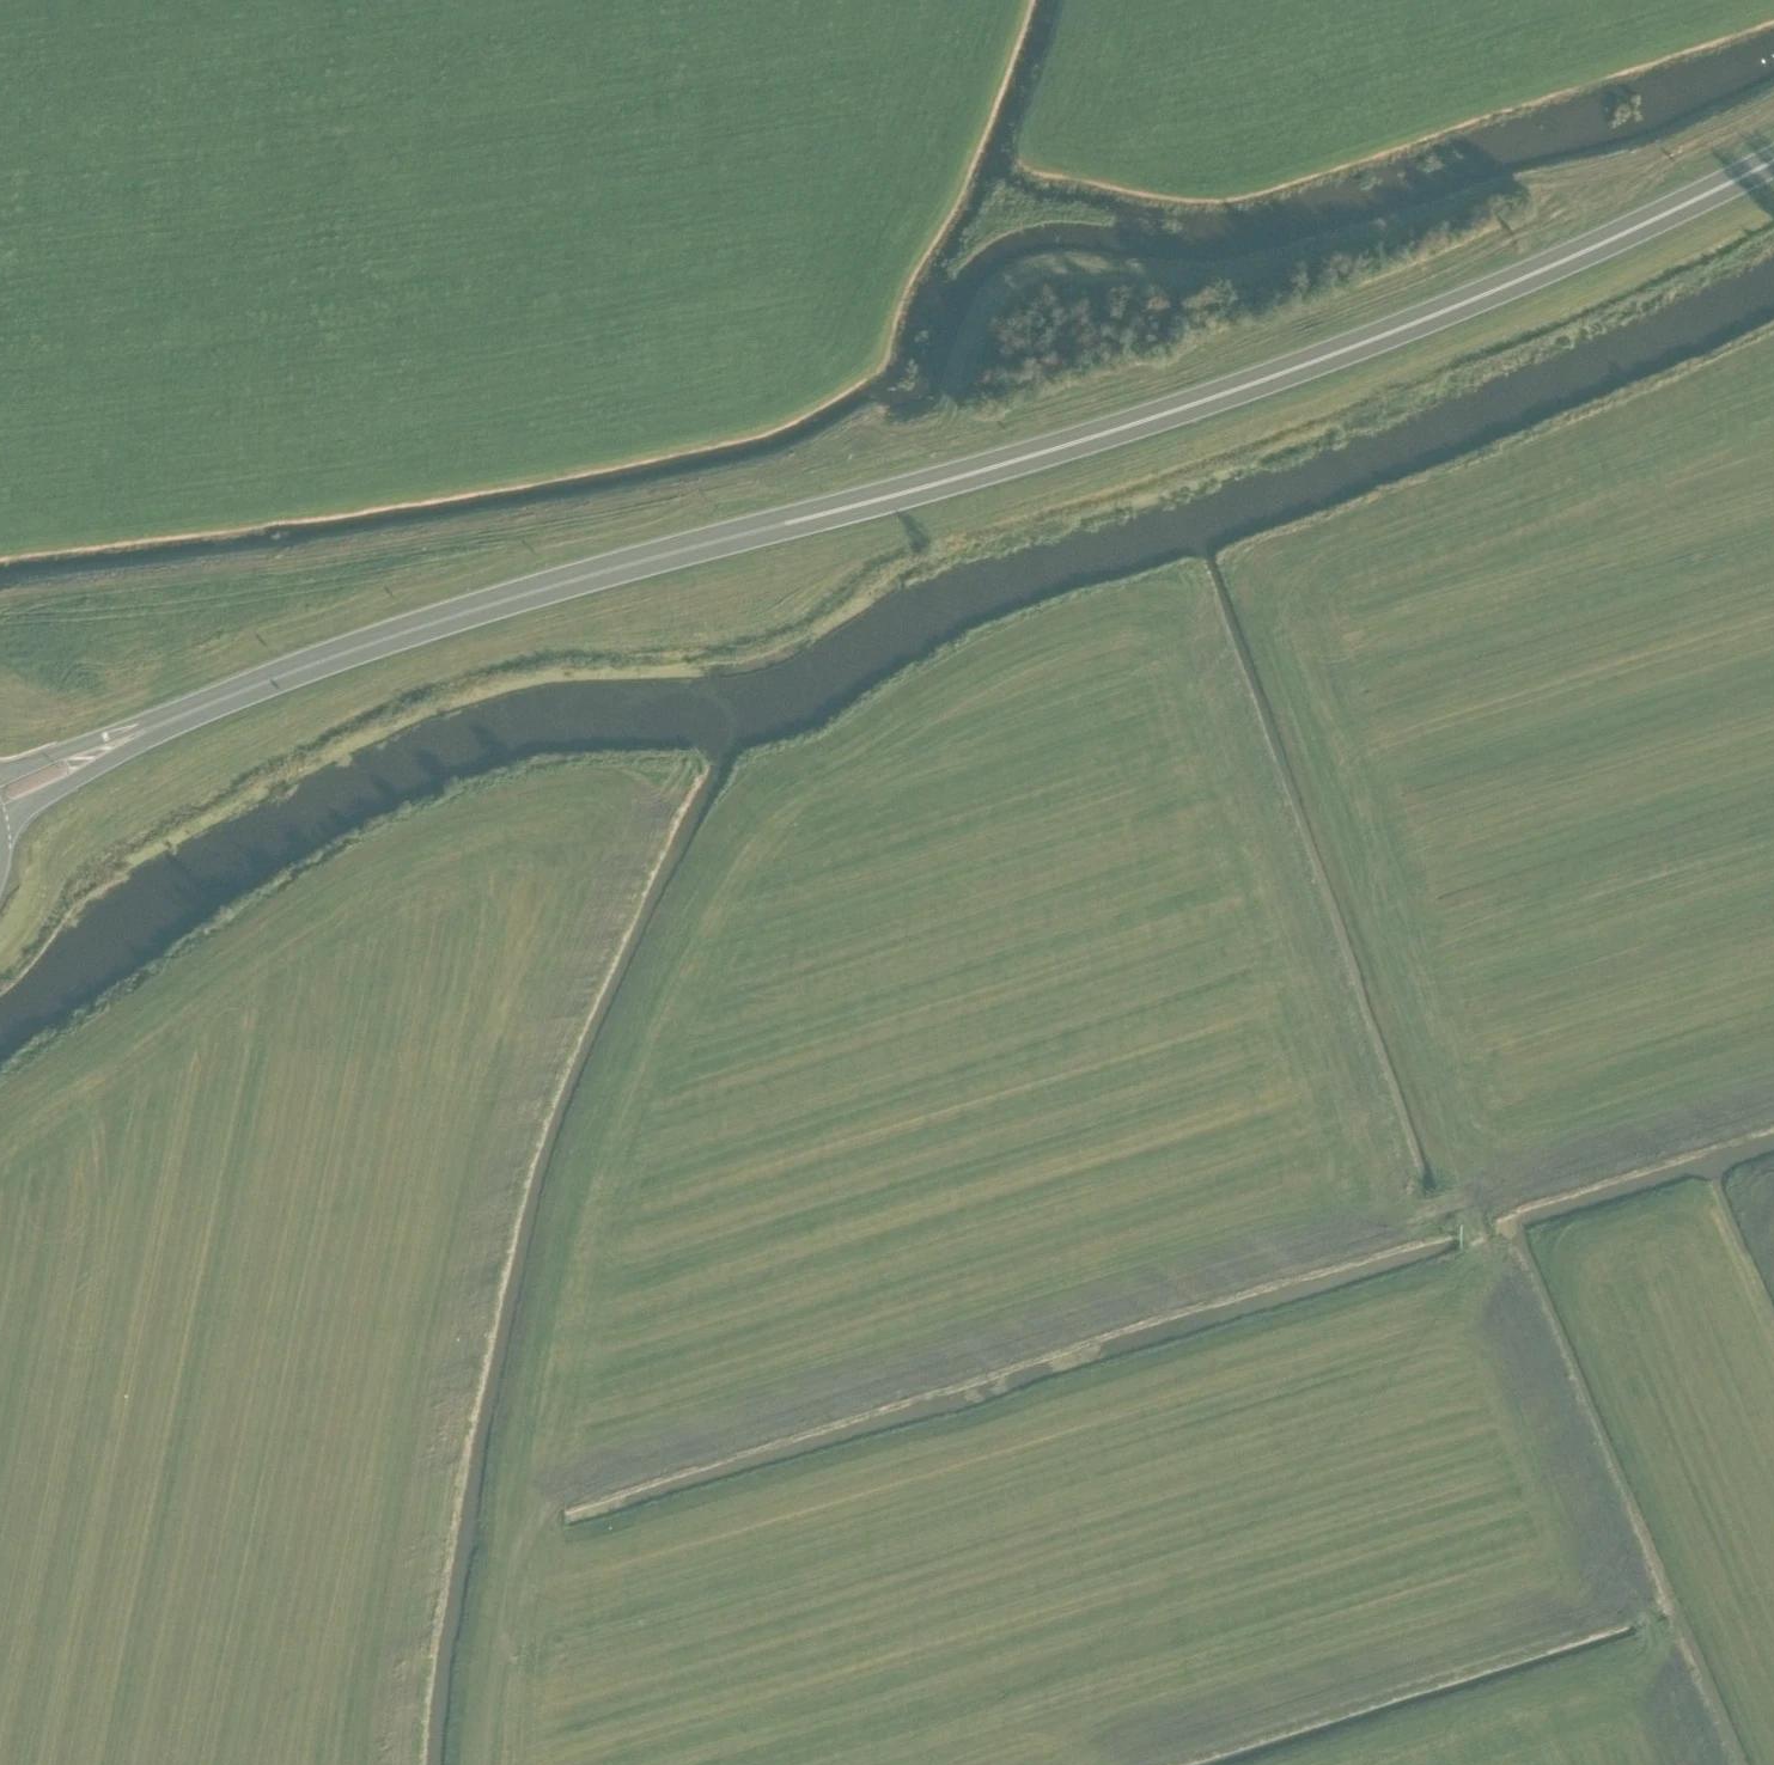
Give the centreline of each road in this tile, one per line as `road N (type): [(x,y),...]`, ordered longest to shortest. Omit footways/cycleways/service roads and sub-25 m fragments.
road 1 (trunk): [(130,739),(325,659),(492,605),(1013,461),(1244,388),(1564,261),(1773,161)]
road 2 (trunk): [(0,824),(130,739)]
road 3 (trunk): [(130,739),(0,773)]

